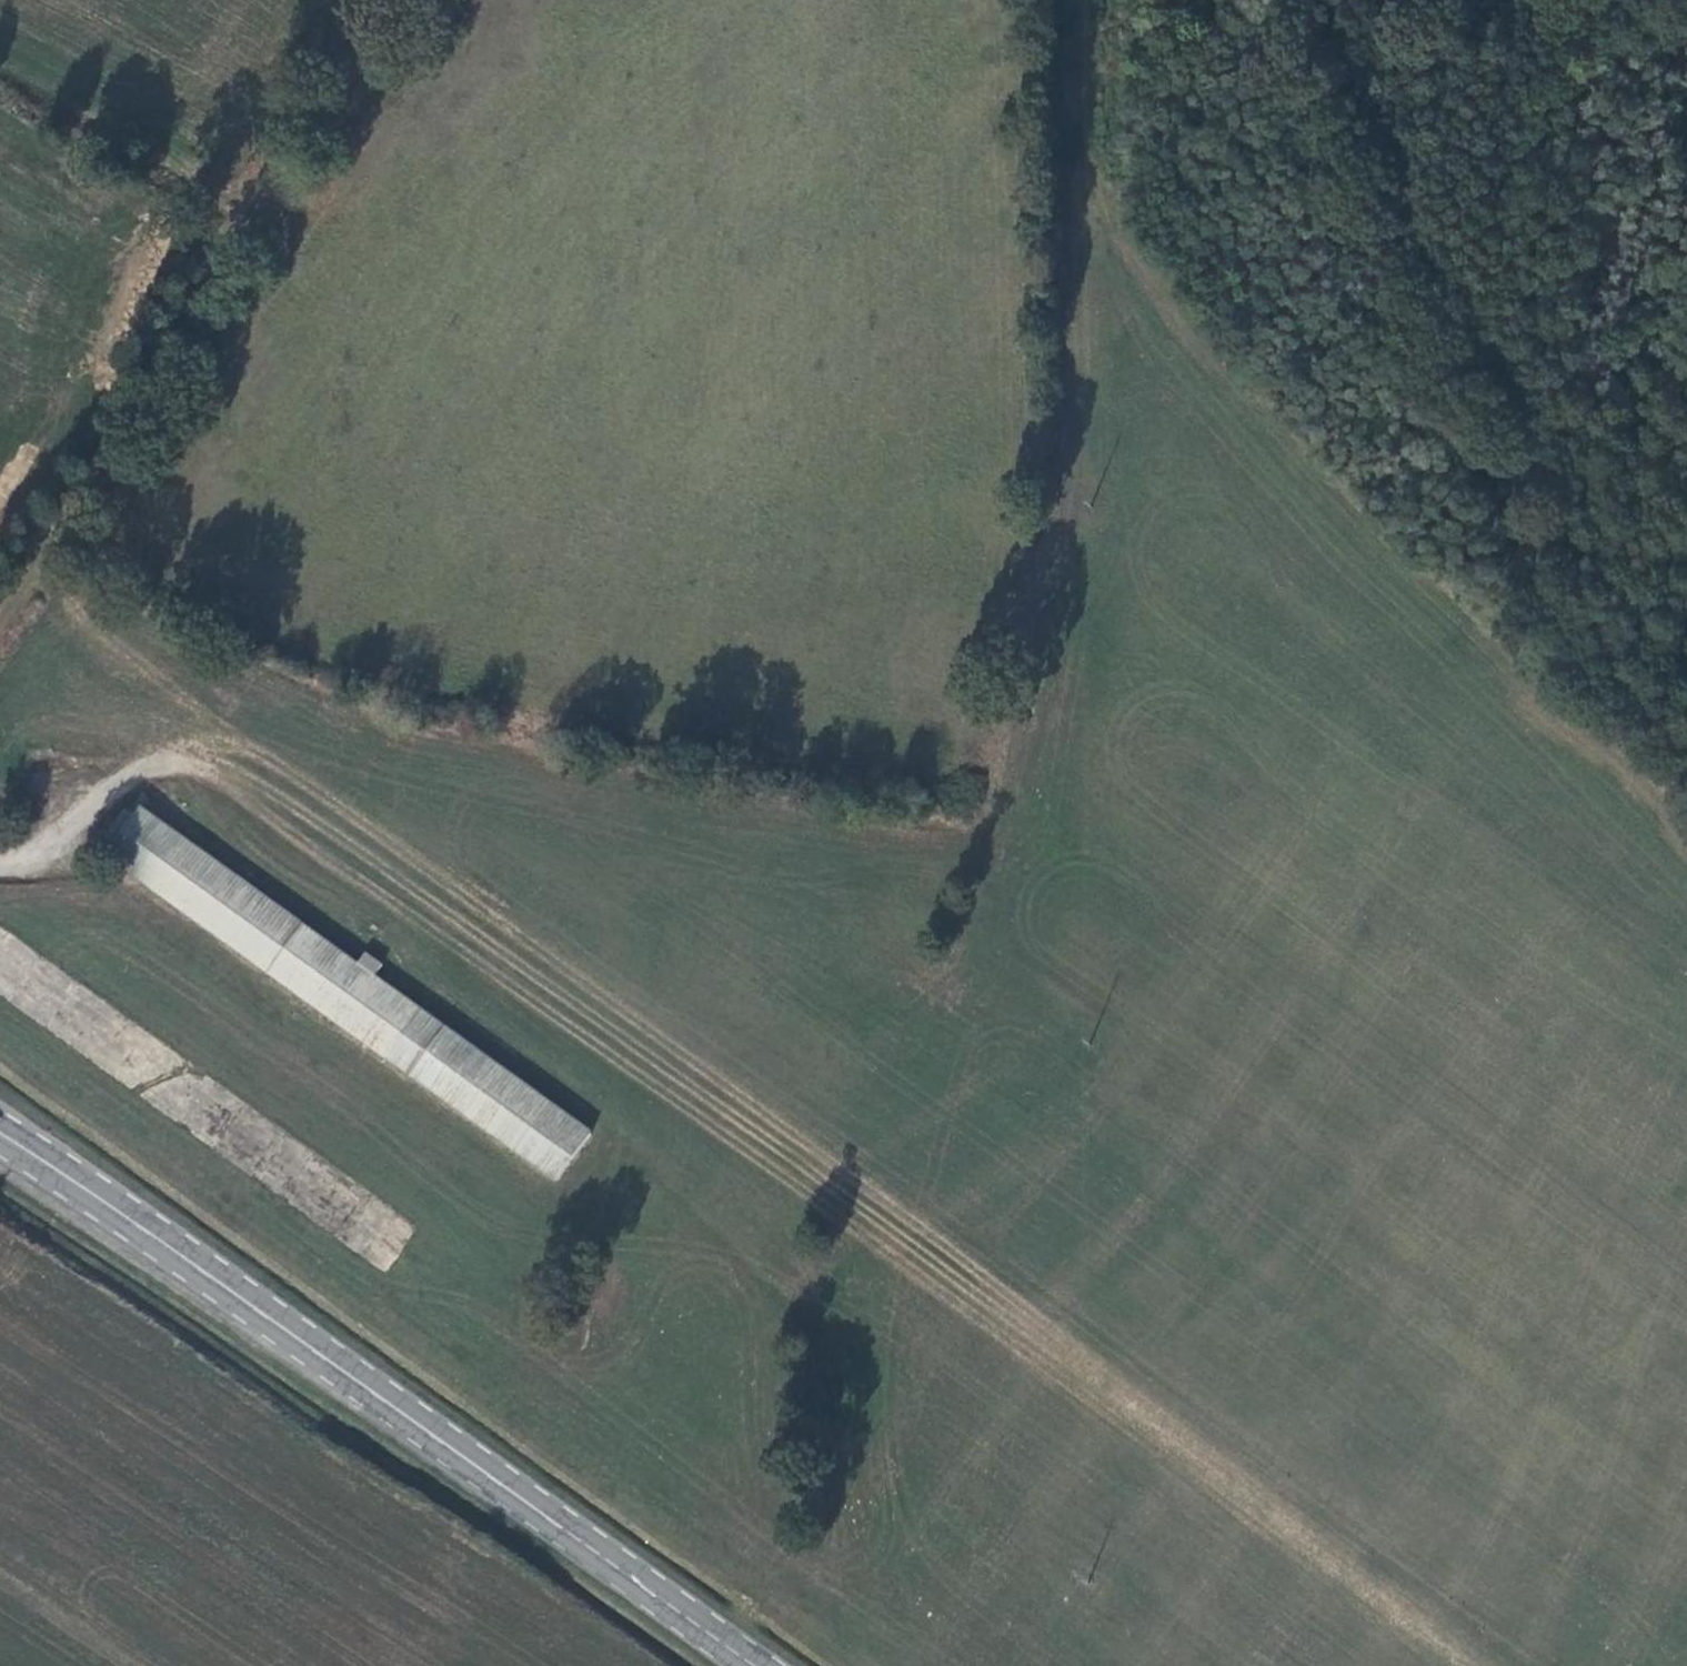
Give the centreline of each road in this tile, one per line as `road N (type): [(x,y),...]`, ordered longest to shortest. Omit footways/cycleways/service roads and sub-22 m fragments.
road 1 (primary): [(0,1135),(747,1665)]
road 2 (track): [(0,609),(409,0)]

